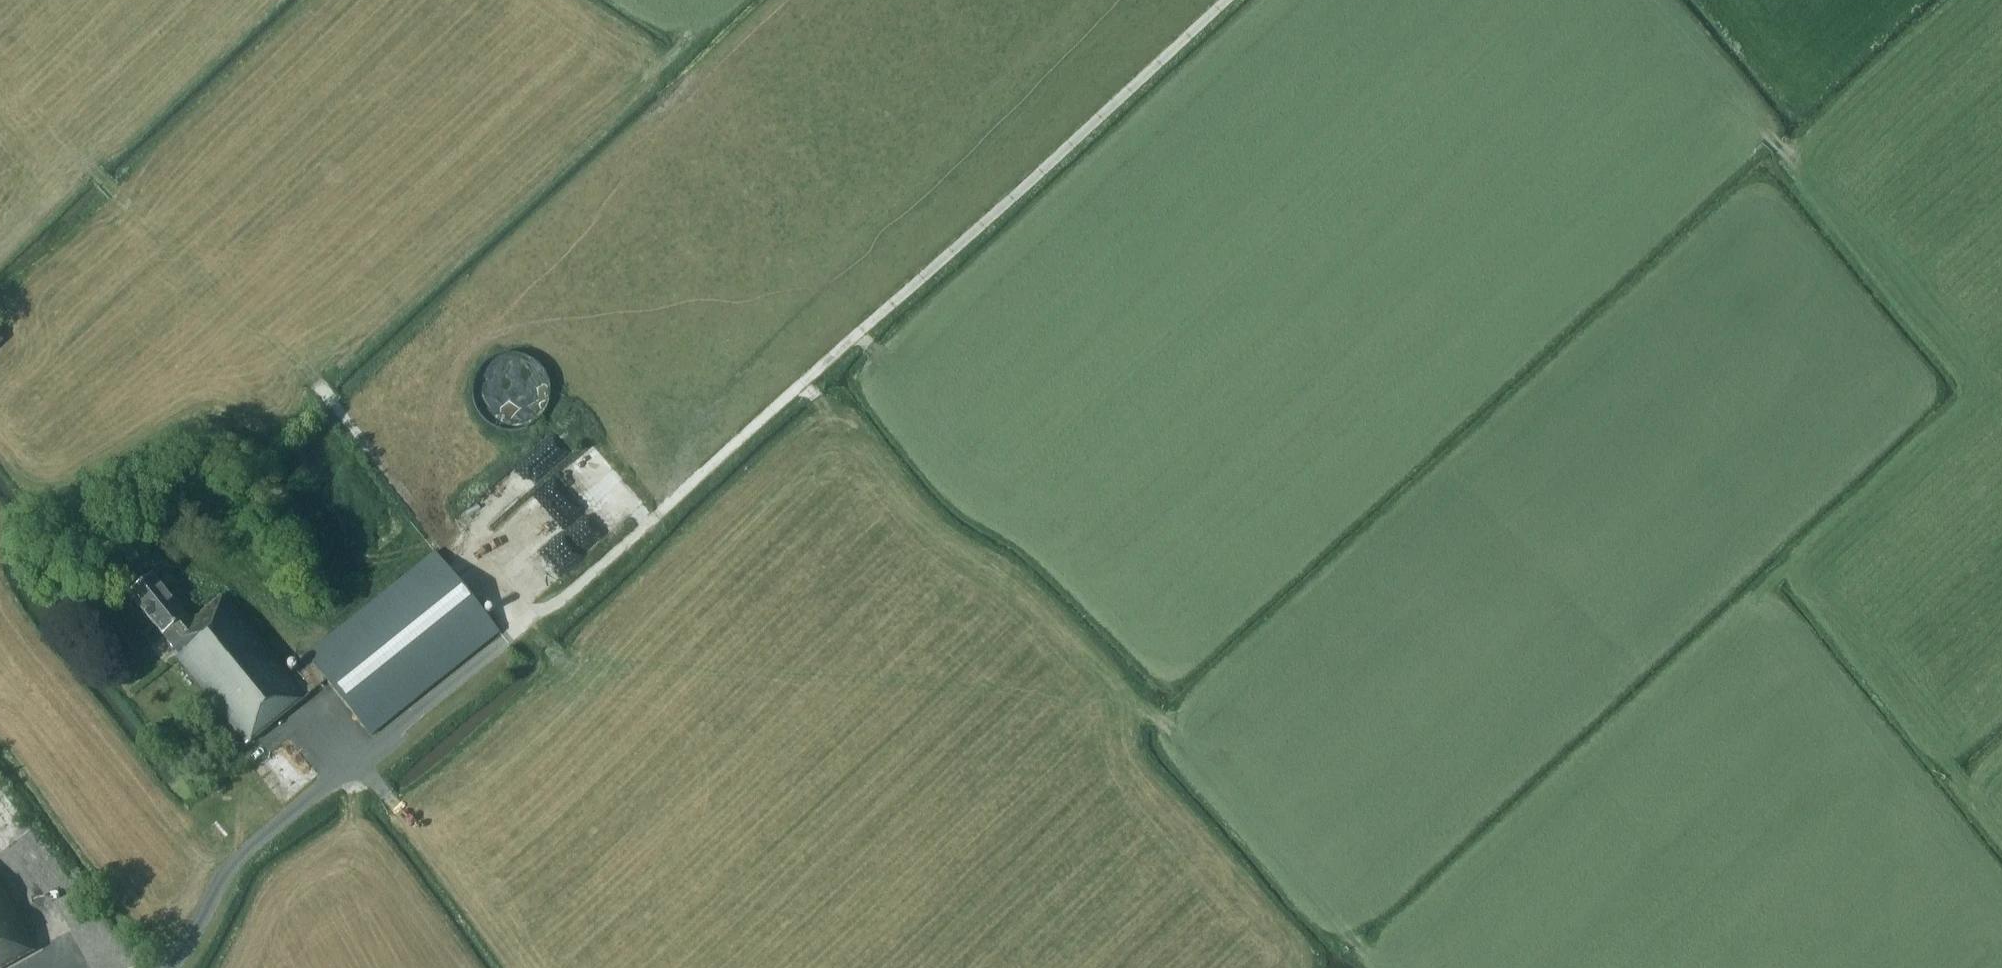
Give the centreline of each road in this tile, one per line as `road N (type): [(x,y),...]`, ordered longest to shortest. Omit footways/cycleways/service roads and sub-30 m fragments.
road 1 (track): [(327,398),(440,543),(521,627),(565,601),(1228,0)]
road 2 (track): [(1655,0),(1791,159)]

